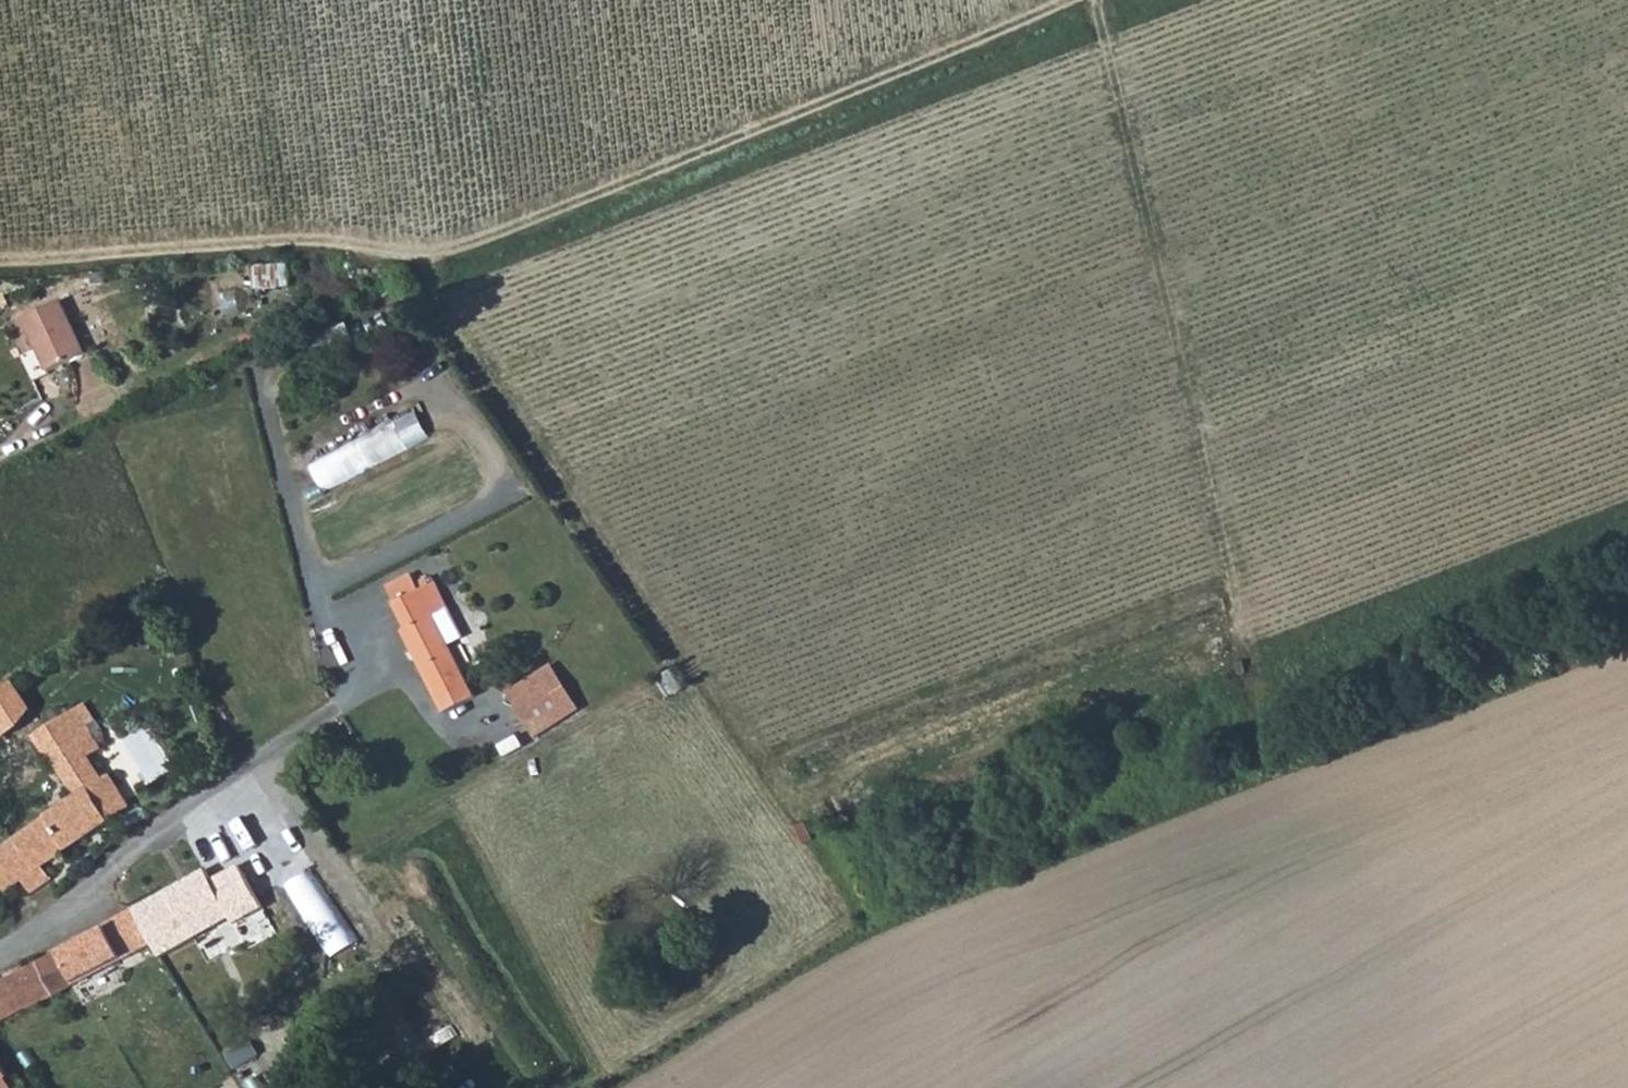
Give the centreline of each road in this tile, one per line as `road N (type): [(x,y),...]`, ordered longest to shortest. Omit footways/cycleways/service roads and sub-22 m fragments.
road 1 (track): [(200,0),(192,29),(208,93),(325,276),(1062,0)]
road 2 (unclassified): [(0,955),(171,822),(341,708)]

